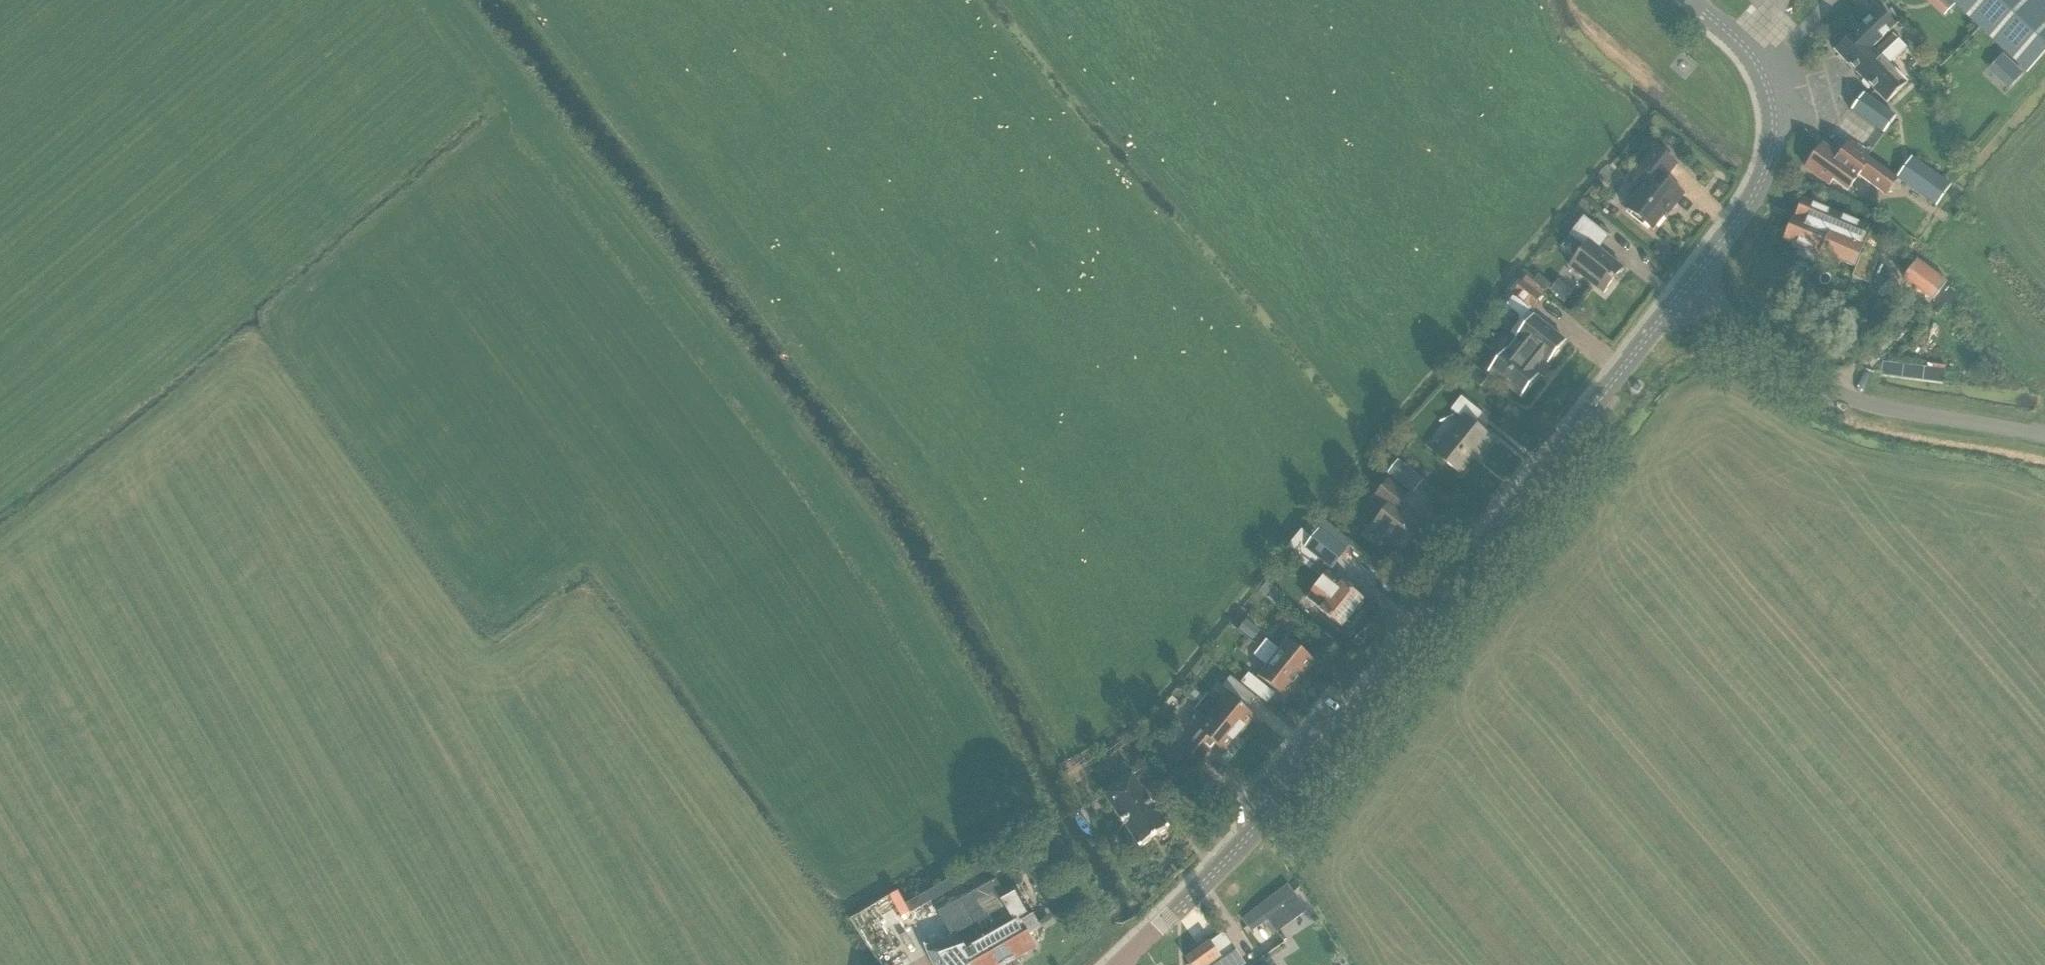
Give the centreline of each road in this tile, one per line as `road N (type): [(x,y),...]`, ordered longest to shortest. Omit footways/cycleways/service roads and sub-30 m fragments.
road 1 (tertiary): [(1119,964),(1286,799),(1688,289)]
road 2 (tertiary): [(1688,289),(1759,184),(1774,136),(1774,87),(1759,63),(1690,0)]
road 3 (unclassified): [(1778,356),(1877,403),(2044,433)]

